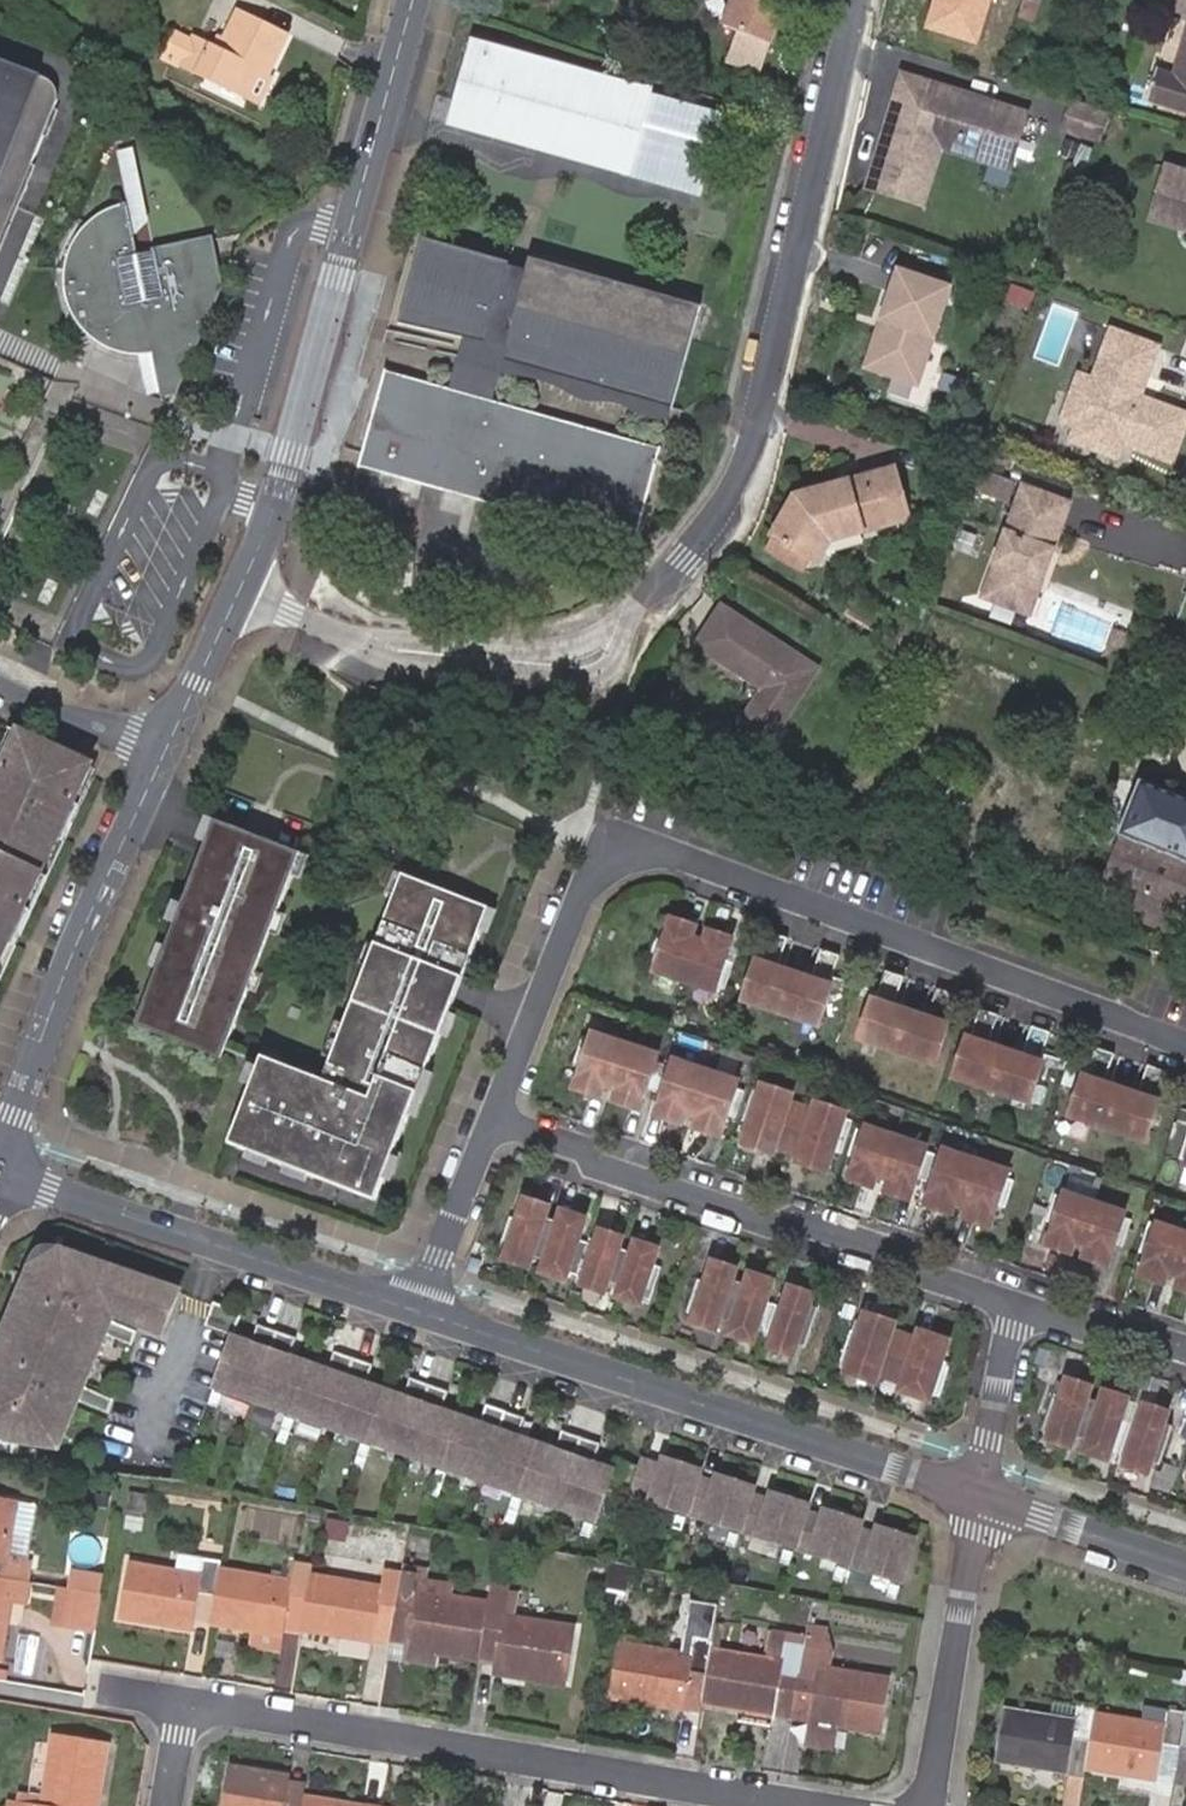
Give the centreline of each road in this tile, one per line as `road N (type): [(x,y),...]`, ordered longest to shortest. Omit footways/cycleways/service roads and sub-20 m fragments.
road 1 (residential): [(856,0),(755,439),(712,525),(625,632),(567,656),(509,659),(392,645),(245,595)]
road 2 (residential): [(491,1118),(592,864),(662,850),(1185,1043)]
road 3 (residential): [(823,1805),(200,1709)]
road 4 (residential): [(245,595),(416,0)]
road 5 (residential): [(416,1311),(980,1495)]
road 6 (residential): [(491,1118),(584,1151),(594,1166),(766,1225),(793,1218),(902,1255),(913,1271),(1011,1307)]
road 7 (residential): [(0,1172),(416,1311)]
road 8 (residential): [(0,1154),(73,951),(163,755)]
road 9 (residential): [(927,1805),(980,1495)]
road 10 (residential): [(980,1495),(1185,1561)]
road 11 (residential): [(416,1311),(491,1118)]
road 12 (residential): [(1011,1307),(980,1495)]
road 13 (residential): [(1011,1307),(1084,1329),(1111,1325),(1185,1351)]
road 14 (residential): [(163,755),(245,595)]
road 15 (residential): [(0,682),(163,755)]

